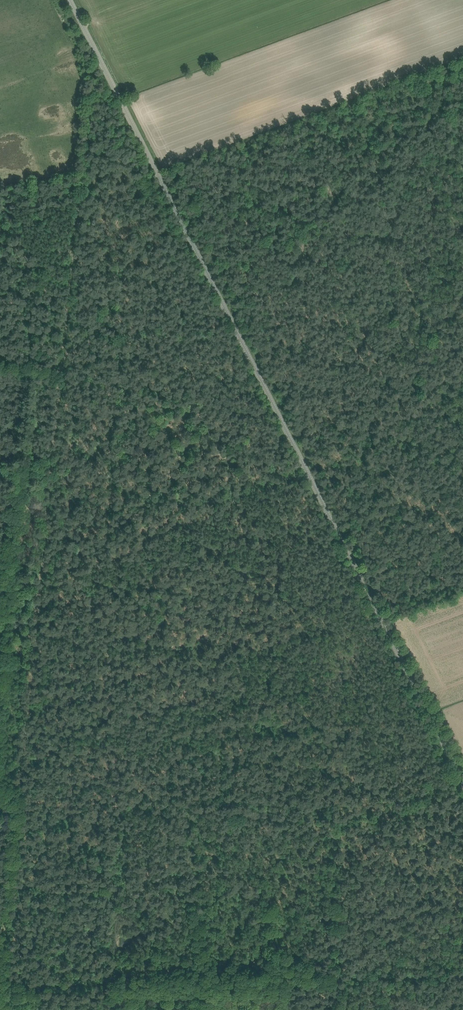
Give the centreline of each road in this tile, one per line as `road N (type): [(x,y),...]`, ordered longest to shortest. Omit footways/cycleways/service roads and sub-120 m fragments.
road 1 (tertiary): [(462,782),(71,0)]
road 2 (track): [(59,367),(21,794)]
road 3 (track): [(1,1009),(21,794)]
road 4 (track): [(462,976),(342,977)]

